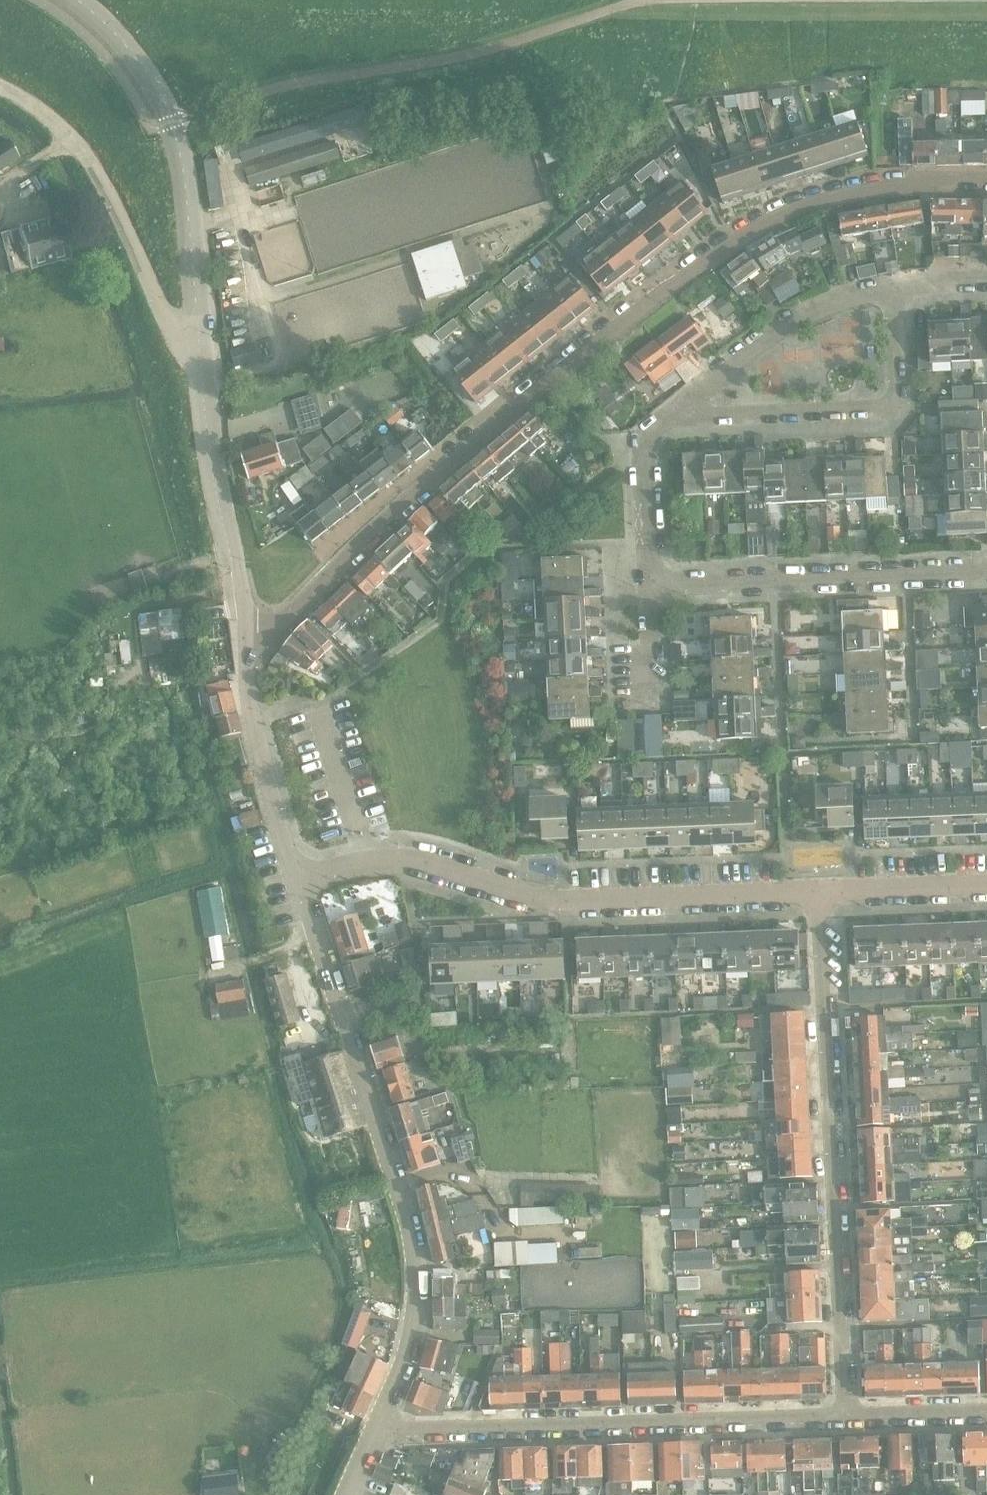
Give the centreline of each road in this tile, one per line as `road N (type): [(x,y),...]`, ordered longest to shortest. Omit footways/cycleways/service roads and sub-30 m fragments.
road 1 (residential): [(986,179),(842,191),(745,232),(629,310),(492,422),(249,648)]
road 2 (residential): [(371,1432),(408,1351),(418,1301),(415,1230),(294,880)]
road 3 (residential): [(294,880),(404,859),(552,901),(817,891)]
road 4 (residential): [(817,891),(846,1415)]
road 5 (residential): [(371,1432),(846,1415)]
road 6 (residential): [(669,418),(898,409),(892,288)]
road 7 (unclassified): [(200,348),(171,339),(87,157),(24,98),(0,88)]
road 8 (residential): [(649,589),(986,572)]
road 9 (residential): [(669,418),(740,358),(816,309),(892,288)]
road 10 (residential): [(294,880),(248,699),(249,648)]
road 11 (unclassified): [(200,348),(183,167),(170,123)]
road 12 (unclassified): [(235,570),(206,441),(200,348)]
road 13 (residential): [(649,589),(644,446),(669,418)]
road 14 (residential): [(817,891),(986,886)]
road 15 (unclassified): [(79,0),(138,57),(170,123)]
road 16 (residential): [(846,1415),(986,1412)]

